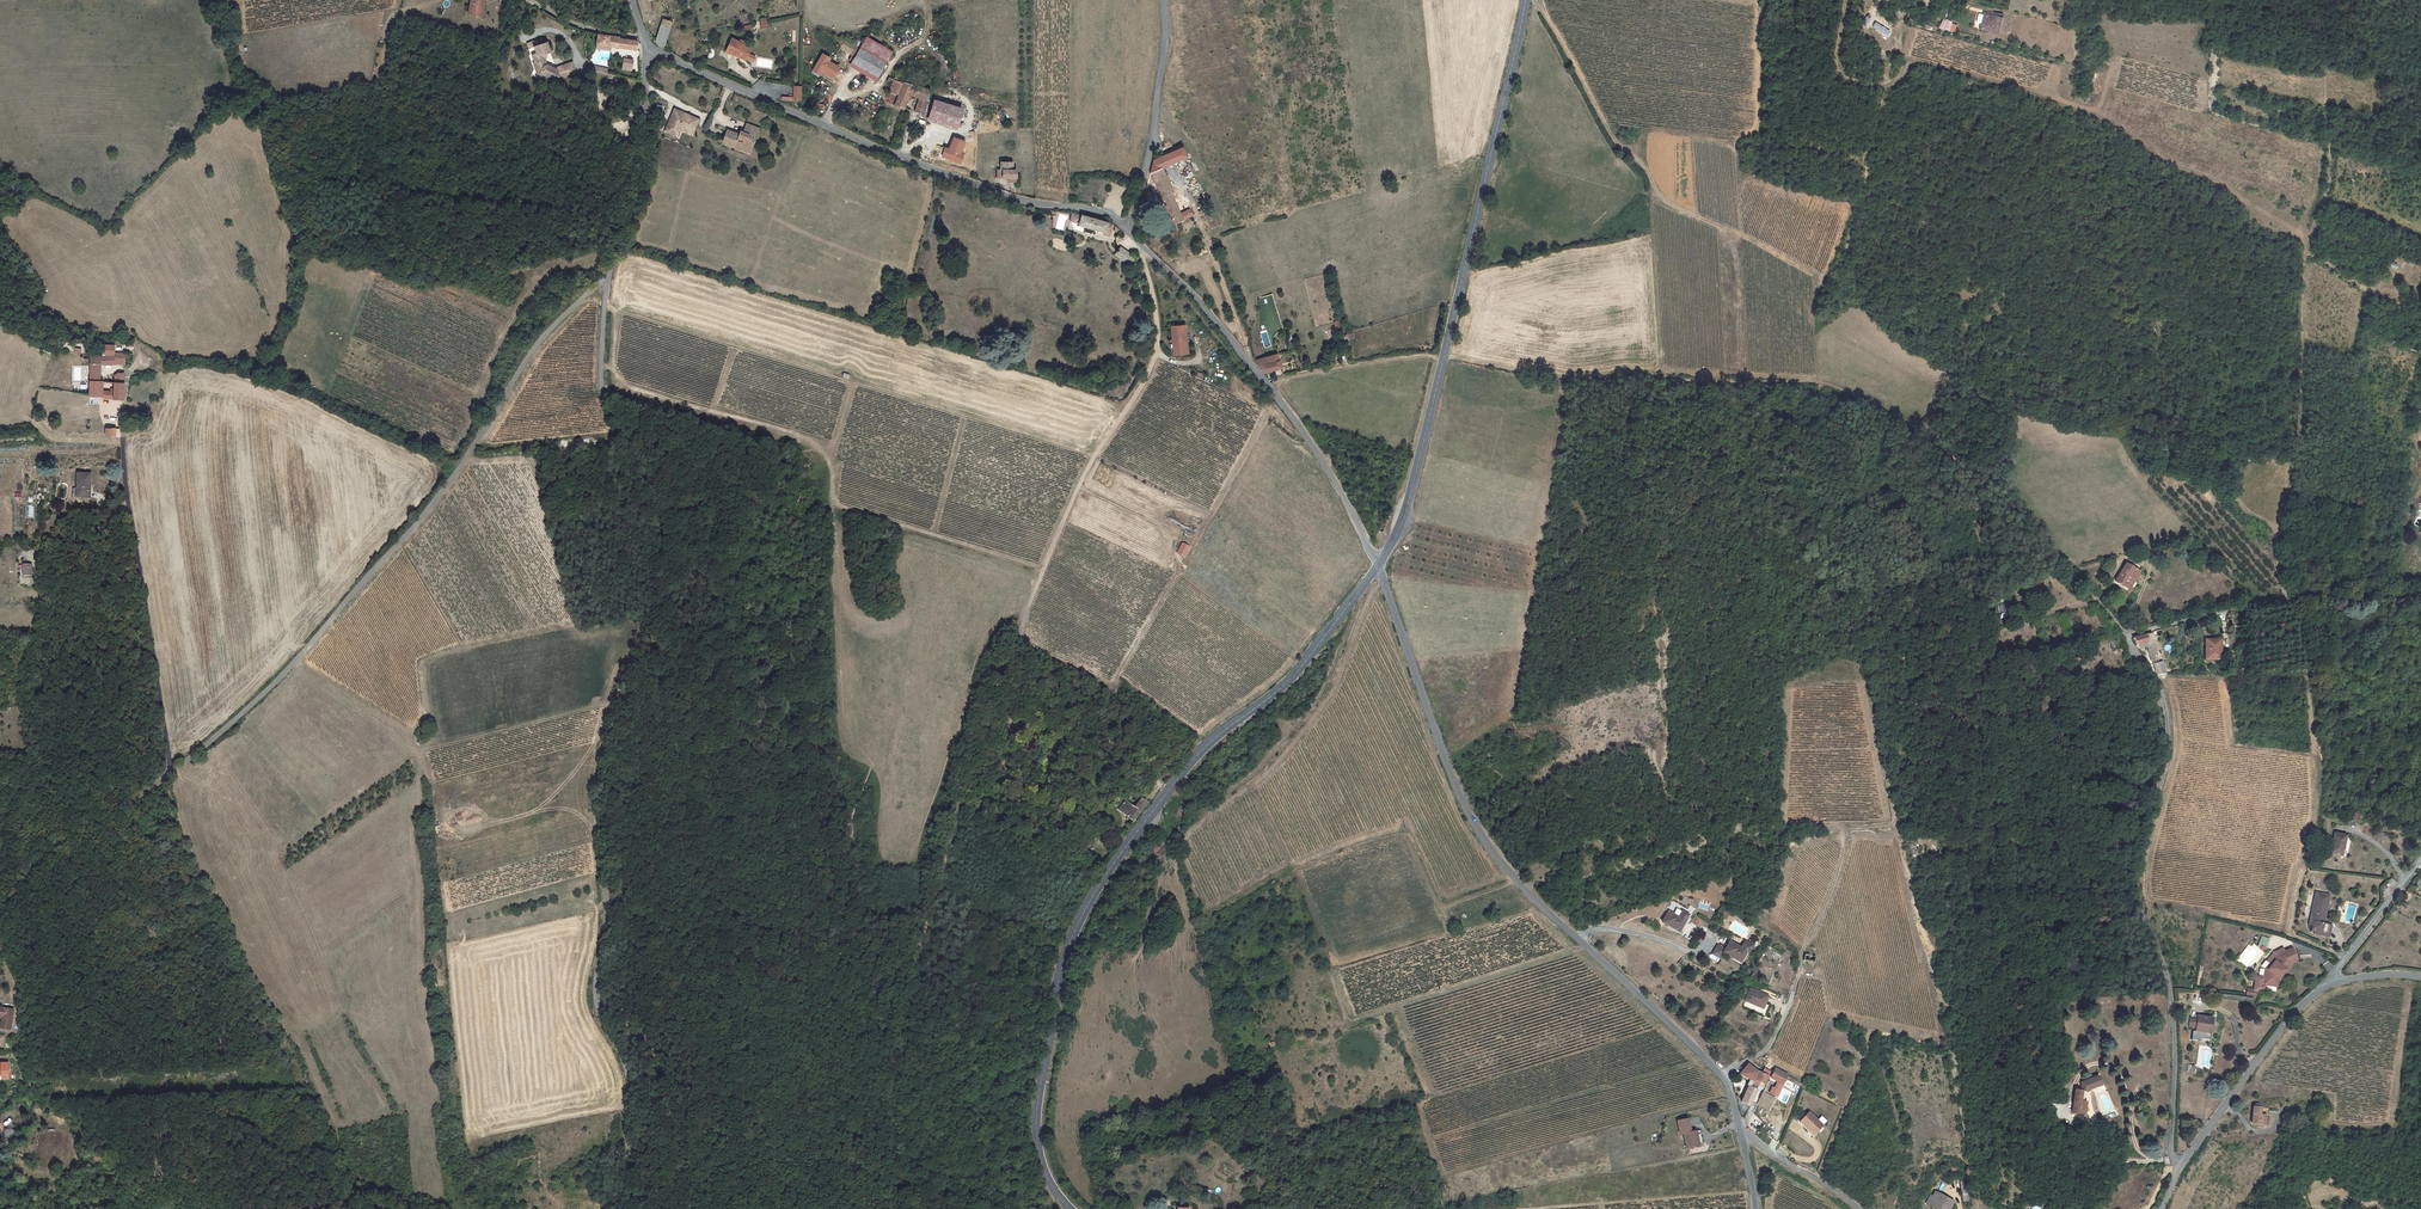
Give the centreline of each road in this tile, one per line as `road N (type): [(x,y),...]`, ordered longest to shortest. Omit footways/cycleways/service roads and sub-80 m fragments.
road 1 (track): [(1144,247),(1157,321),(1149,370),(1078,490),(916,889),(904,1019),(912,1208)]
road 2 (unclassified): [(620,1208),(630,1090),(597,1003),(606,898),(594,803),(613,710),(651,615),(663,555),(660,511),(604,403),(607,275)]
road 3 (track): [(1265,383),(1380,352),(1563,378),(1821,385),(1894,414),(2014,498),(2089,593)]
road 4 (tertiary): [(1070,1208),(1039,1159),(1036,1121),(1070,941),(1107,873),(1175,780),(1300,667),(1378,567)]
road 5 (tertiary): [(1378,567),(1473,822),(1546,911),(1722,1076),(1742,1132)]
road 6 (unclassified): [(172,776),(288,669),(420,519),(548,331),(607,275)]
road 7 (unclassified): [(2181,1164),(2169,1151),(2167,971),(2134,883),(2163,763),(2164,707),(2138,655),(2089,593)]
road 8 (tertiary): [(1378,567),(1404,513),(1526,0)]
road 9 (track): [(579,301),(1094,456)]
road 10 (residential): [(1127,228),(1093,210),(1015,198),(914,163),(645,42)]
road 11 (track): [(1014,638),(1112,686),(1274,394)]
road 12 (unclassified): [(1378,567),(1304,432),(1127,228)]
road 13 (track): [(1534,0),(1611,135),(1638,160),(1660,198),(1822,278)]
road 14 (unclassified): [(120,412),(125,500),(172,776)]
road 15 (track): [(2305,249),(2298,448),(2280,554),(2287,601)]
road 16 (track): [(1425,1140),(1703,1056)]
road 17 (track): [(2420,602),(2287,601),(2314,751)]
road 18 (unclassified): [(607,275),(637,190),(645,42)]
road 19 (unclassified): [(2333,983),(2288,1019),(2181,1164)]
road 20 (unclassified): [(1163,0),(1155,119),(1127,228)]
road 21 (unclassified): [(0,921),(105,823),(172,776)]
road 22 (track): [(832,502),(1044,568)]
road 23 (track): [(1888,85),(1865,154),(1866,178),(1822,278)]
road 24 (track): [(1847,0),(1836,60),(1845,78),(1888,85),(1907,60)]
road 25 (unclassified): [(2333,983),(2420,858)]
road 26 (residential): [(1861,1208),(1742,1132)]

